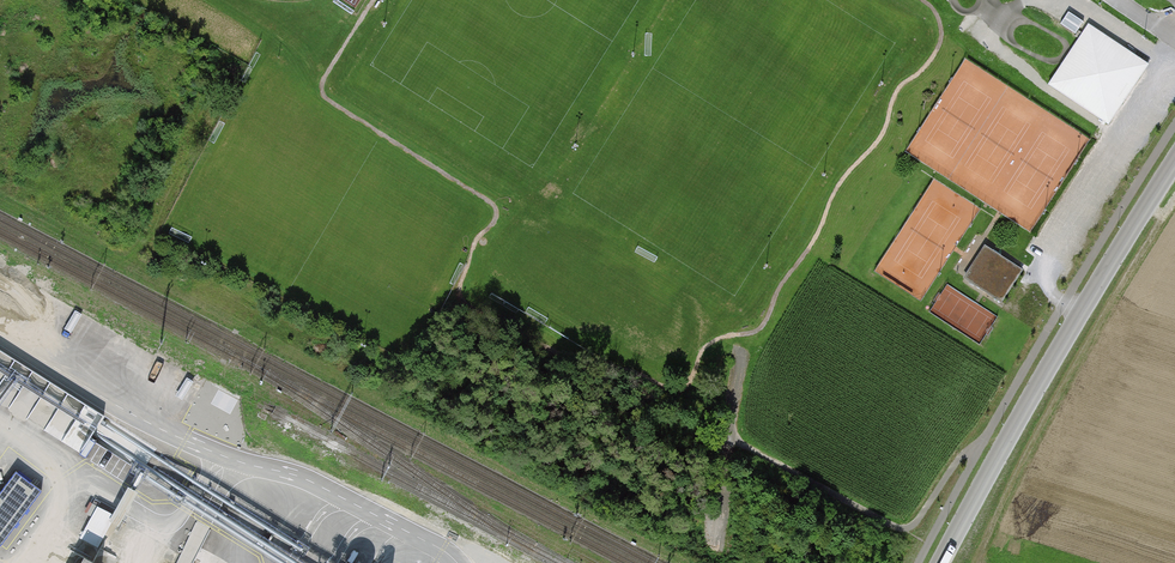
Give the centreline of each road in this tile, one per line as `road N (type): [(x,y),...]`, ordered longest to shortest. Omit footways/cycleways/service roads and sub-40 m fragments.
road 1 (unclassified): [(941,562),(1174,161)]
road 2 (track): [(982,562),(977,553),(990,525),(1174,202)]
road 3 (track): [(730,437),(906,528),(954,467),(979,449)]
road 4 (track): [(709,345),(731,347),(743,363),(733,397),(724,538)]

